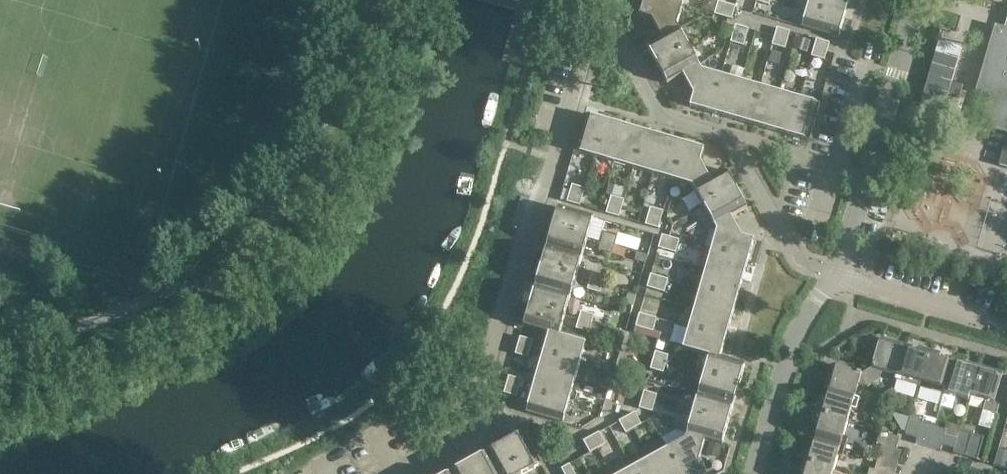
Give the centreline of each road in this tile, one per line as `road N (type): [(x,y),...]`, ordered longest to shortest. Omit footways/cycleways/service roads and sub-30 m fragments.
road 1 (residential): [(390,473),(486,420),(590,49),(607,37),(622,0)]
road 2 (residential): [(760,473),(798,343),(841,280),(920,0)]

